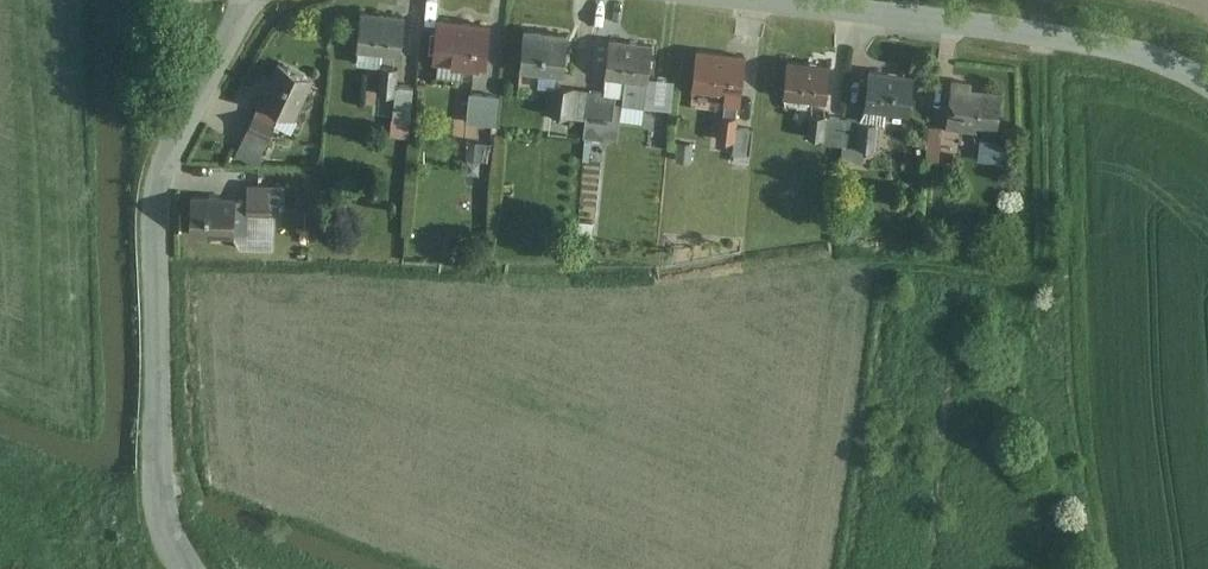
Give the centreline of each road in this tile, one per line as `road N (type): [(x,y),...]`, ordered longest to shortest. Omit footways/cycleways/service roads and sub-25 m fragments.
road 1 (unclassified): [(245,0),(181,129),(150,224),(161,467),(172,550),(185,568)]
road 2 (residential): [(1207,115),(1138,68),(1033,41),(729,0)]

